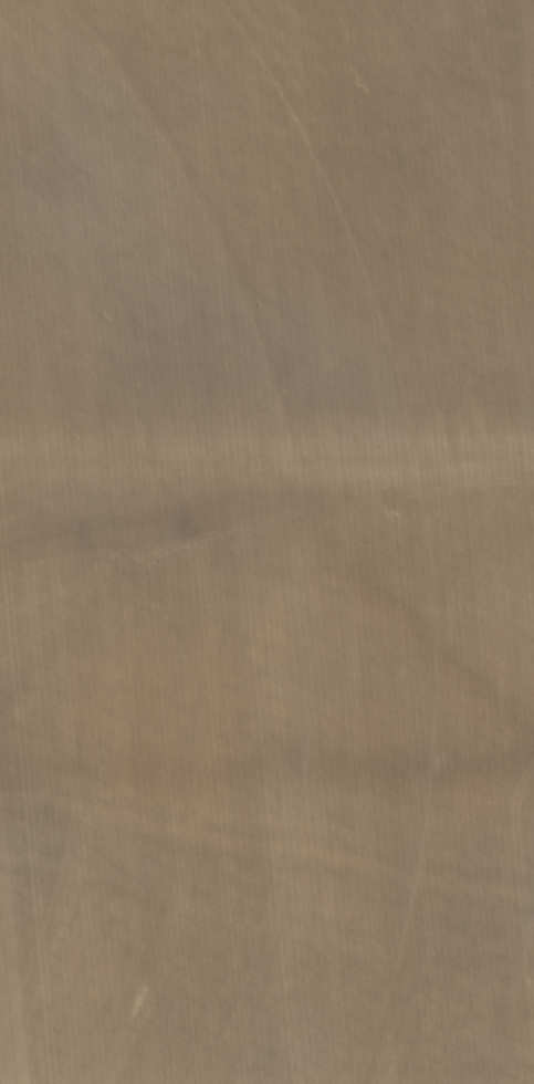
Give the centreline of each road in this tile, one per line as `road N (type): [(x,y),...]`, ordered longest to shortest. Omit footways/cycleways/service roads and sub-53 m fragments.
road 1 (residential): [(0,470),(533,473)]

